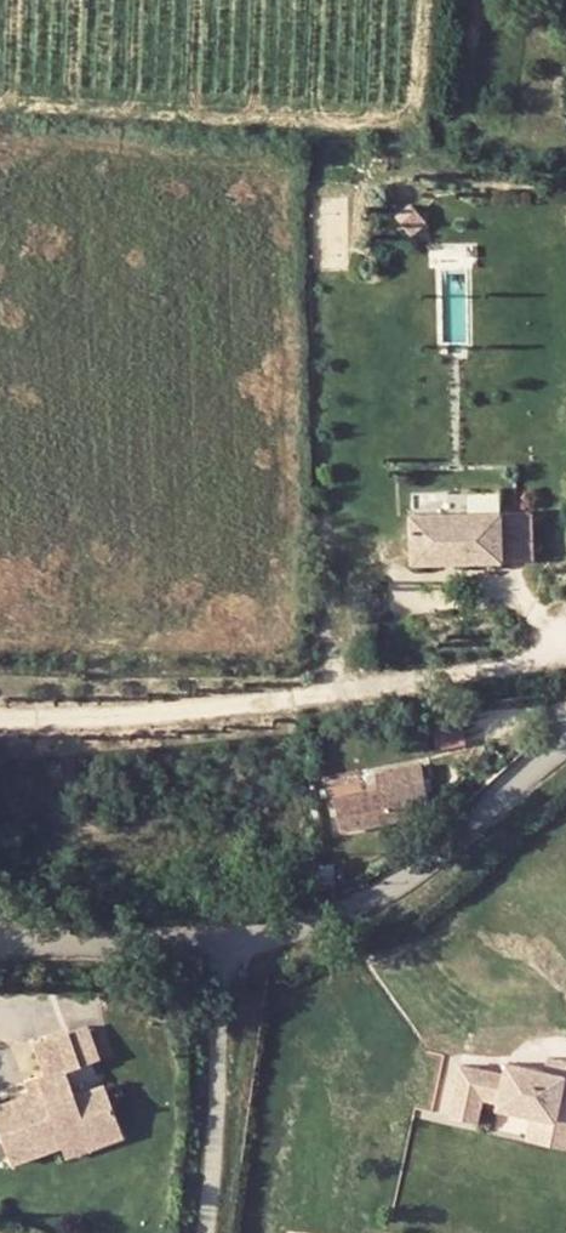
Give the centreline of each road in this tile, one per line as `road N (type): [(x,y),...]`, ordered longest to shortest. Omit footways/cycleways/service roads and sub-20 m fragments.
road 1 (unclassified): [(226,949),(304,933),(411,882),(565,760)]
road 2 (unclassified): [(226,949),(223,1100),(207,1232)]
road 3 (unclassified): [(0,945),(226,949)]

